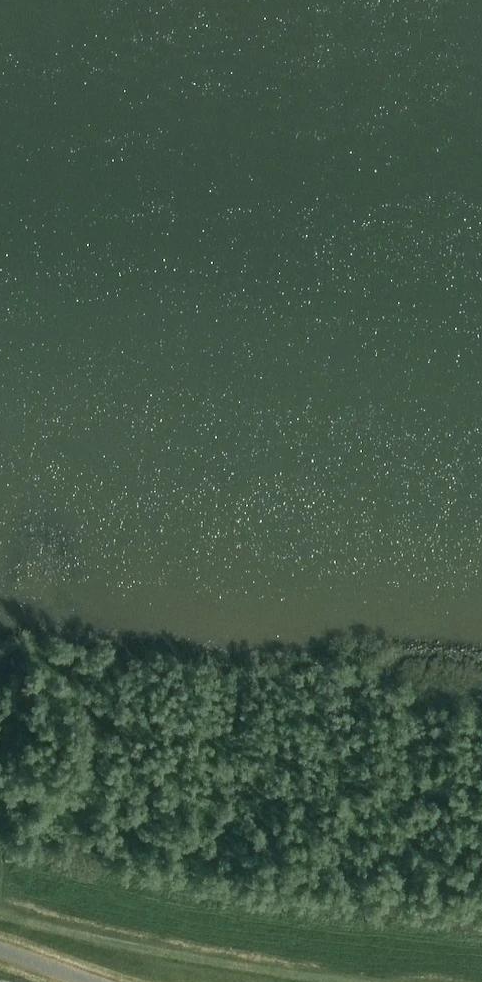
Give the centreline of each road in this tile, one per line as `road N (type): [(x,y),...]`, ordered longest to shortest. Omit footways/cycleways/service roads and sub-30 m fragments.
road 1 (track): [(343,981),(0,912)]

